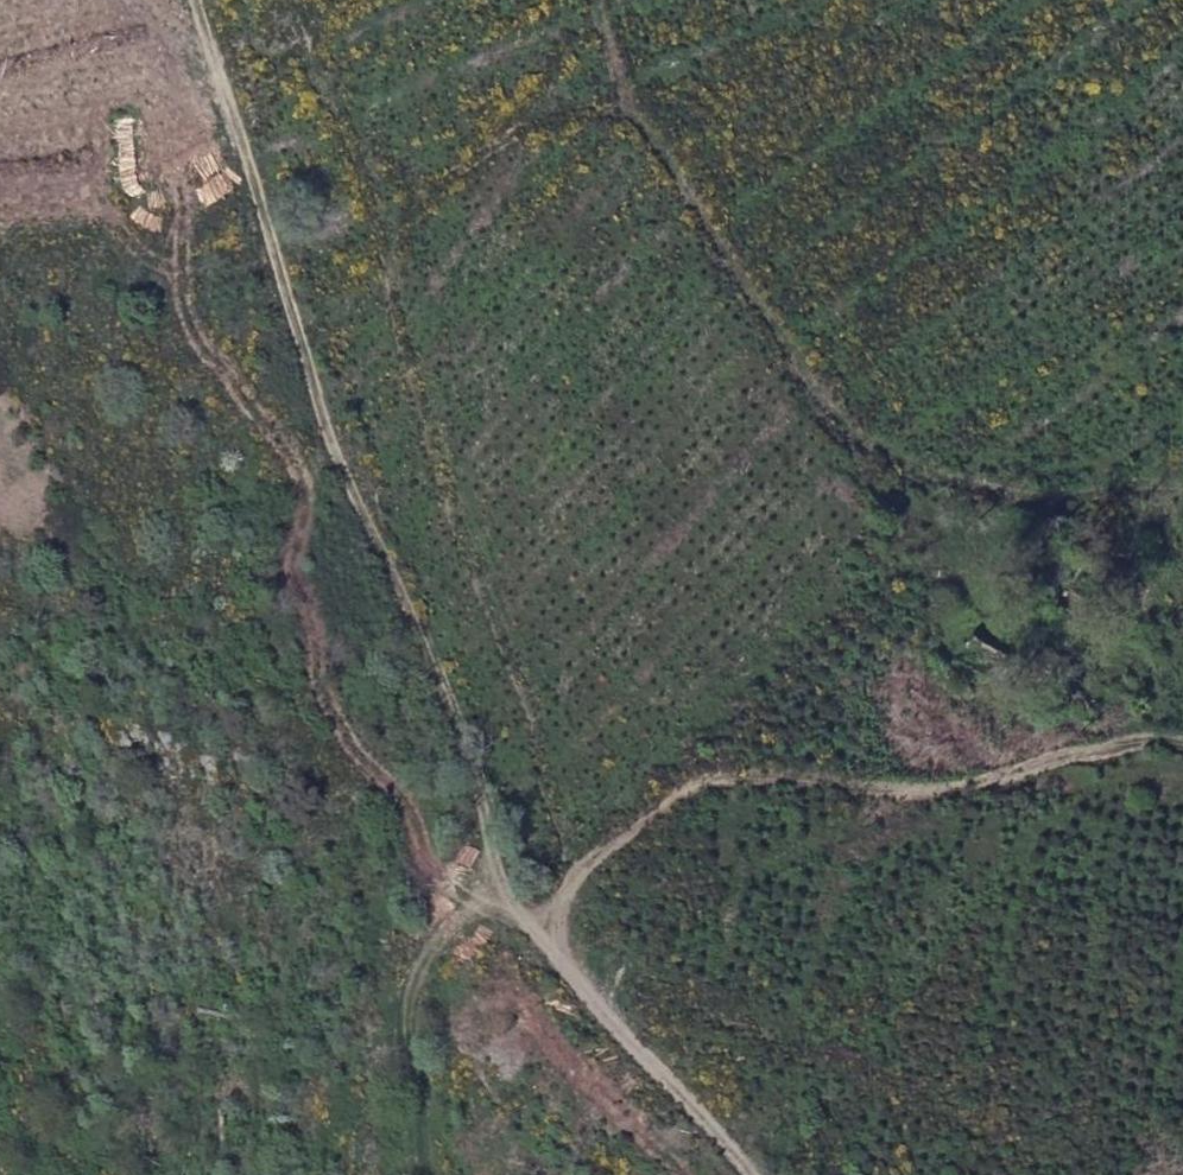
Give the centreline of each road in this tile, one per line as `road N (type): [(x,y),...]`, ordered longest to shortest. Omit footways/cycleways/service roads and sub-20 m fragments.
road 1 (track): [(1182,740),(1146,738),(1080,752),(949,795),(875,796),(765,779),(687,786),(569,874),(533,923)]
road 2 (unclassified): [(752,1174),(482,869)]

